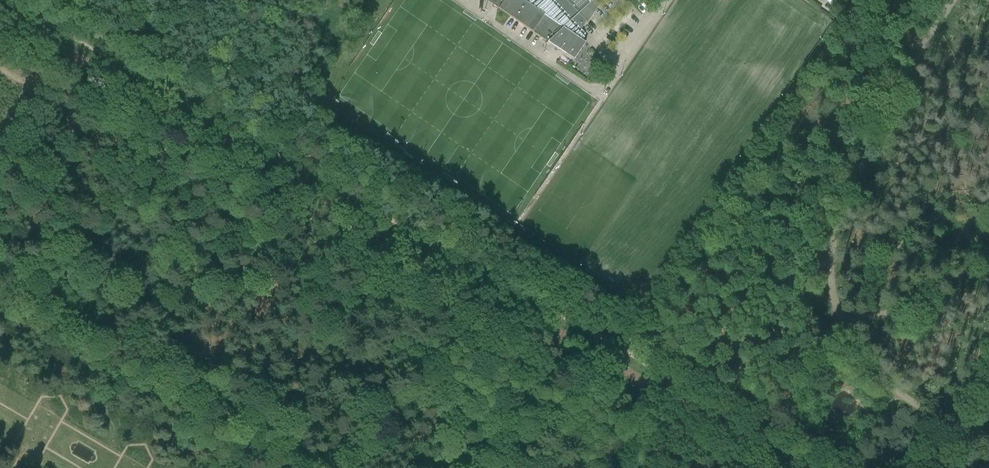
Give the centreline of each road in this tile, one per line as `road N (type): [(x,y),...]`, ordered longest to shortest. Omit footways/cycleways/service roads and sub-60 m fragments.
road 1 (unclassified): [(687,407),(0,14)]
road 2 (unclassified): [(0,289),(307,467)]

